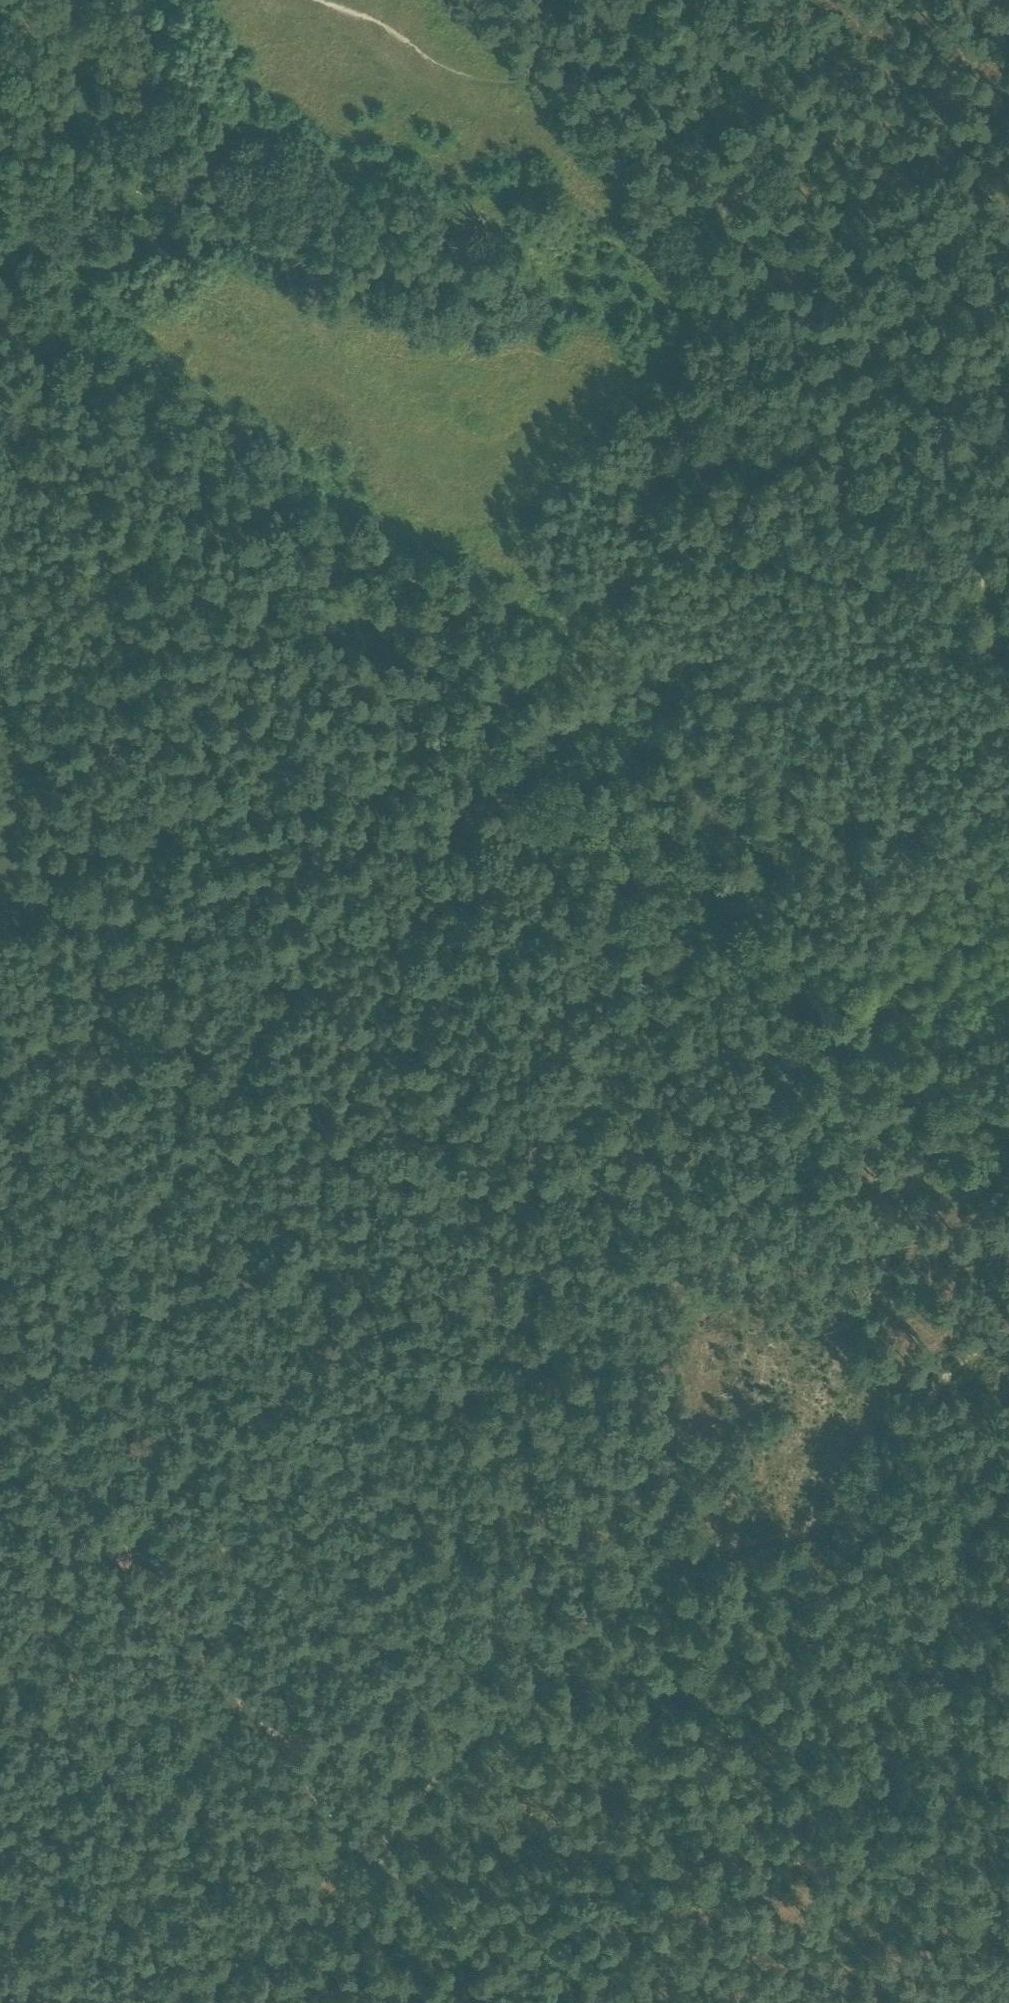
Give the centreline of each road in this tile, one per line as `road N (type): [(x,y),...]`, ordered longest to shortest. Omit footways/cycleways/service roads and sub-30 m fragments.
road 1 (track): [(375,1850),(497,1715),(620,1605),(712,1550),(778,1538),(856,1509),(943,1384),(1008,1341)]
road 2 (track): [(205,2002),(375,1850),(517,2002)]

